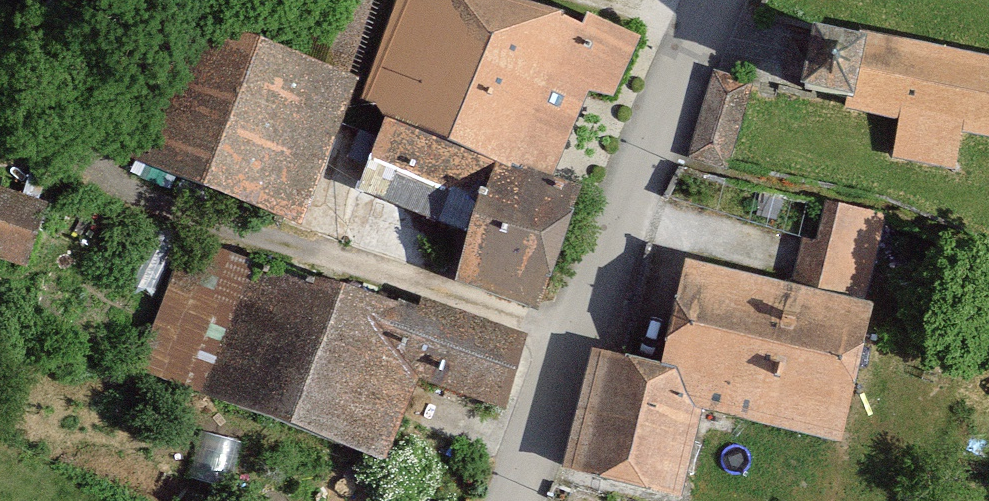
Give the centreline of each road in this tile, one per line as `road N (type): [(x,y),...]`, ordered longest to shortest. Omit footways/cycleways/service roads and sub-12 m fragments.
road 1 (unclassified): [(523,500),(584,324),(718,0)]

